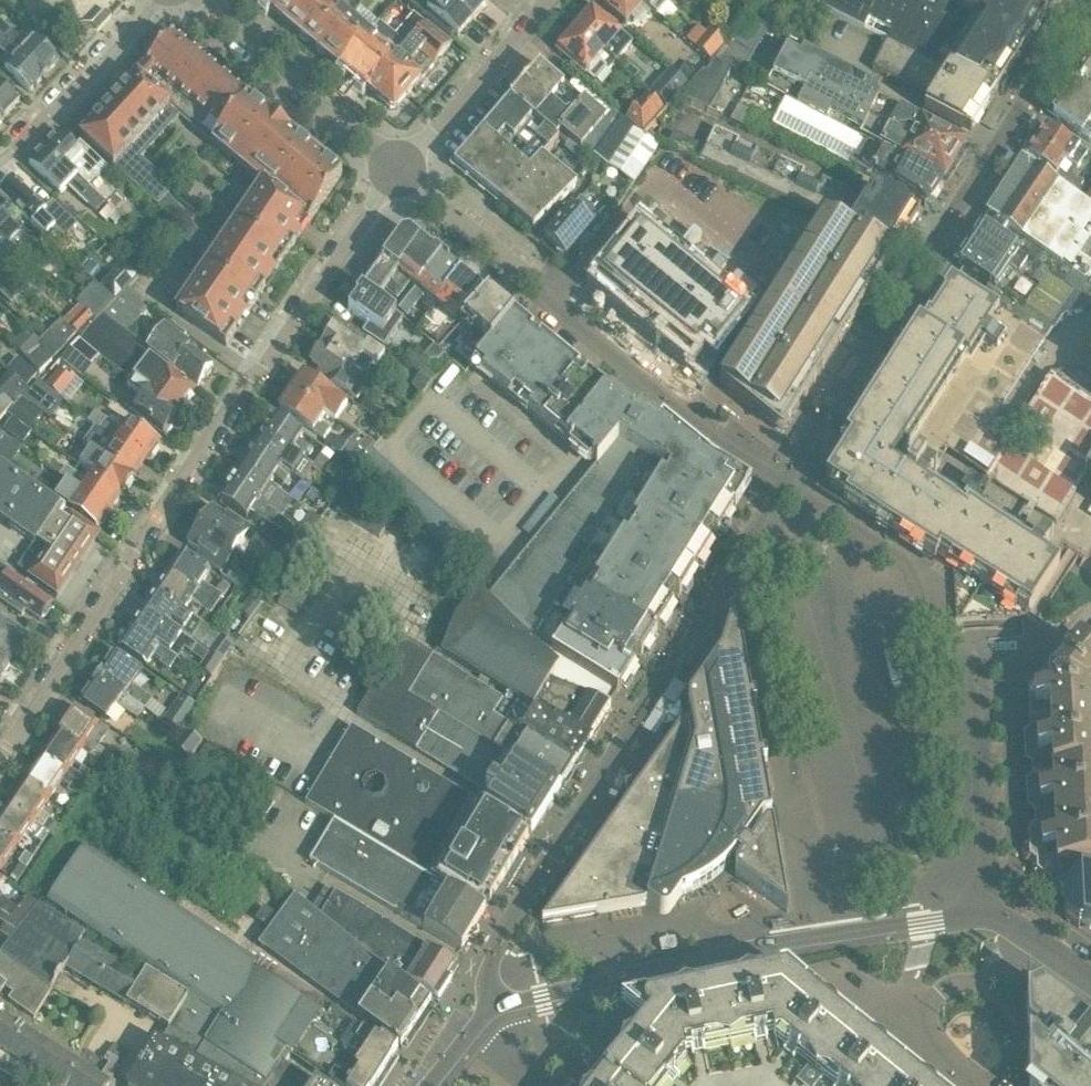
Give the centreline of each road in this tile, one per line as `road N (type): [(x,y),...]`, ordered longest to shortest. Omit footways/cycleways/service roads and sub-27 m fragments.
road 1 (residential): [(399,180),(189,466),(0,747)]
road 2 (residential): [(782,494),(399,180)]
road 3 (residential): [(973,916),(813,936),(492,1013)]
road 4 (residential): [(399,180),(191,0)]
road 5 (residential): [(552,0),(399,180)]
road 6 (residential): [(154,0),(0,162)]
road 7 (unclassified): [(492,1013),(487,978),(503,937),(553,858)]
road 8 (residential): [(973,916),(997,918),(1090,981)]

